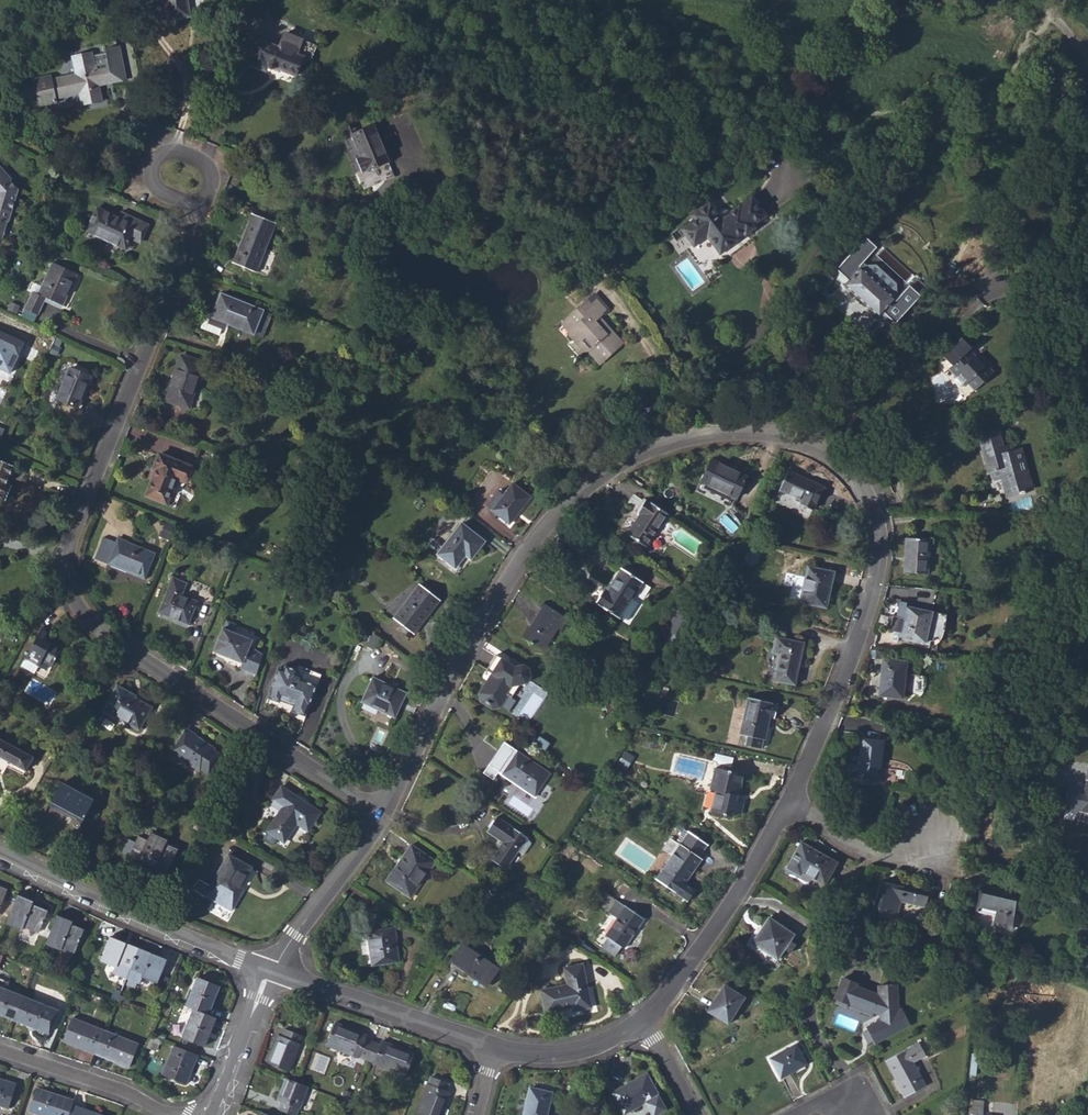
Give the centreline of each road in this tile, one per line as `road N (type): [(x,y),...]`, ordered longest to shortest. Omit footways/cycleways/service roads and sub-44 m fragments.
road 1 (residential): [(382,812),(88,619),(69,589),(64,553),(204,211)]
road 2 (residential): [(804,441),(745,432),(693,436),(641,453),(554,512),(382,812)]
road 3 (residential): [(787,810),(853,659),(879,565),(877,517),(866,493),(847,466),(804,441)]
road 4 (residential): [(0,852),(270,970)]
road 5 (residential): [(1087,177),(966,307),(889,373)]
road 6 (residential): [(646,1016),(787,810)]
road 7 (residential): [(270,970),(491,1044)]
road 8 (residential): [(382,812),(270,970)]
road 9 (residential): [(0,1048),(124,1091),(165,1114)]
road 10 (residential): [(491,1044),(540,1052),(590,1046),(646,1016)]
road 11 (residential): [(270,970),(213,1114)]
road 12 (residential): [(787,810),(865,853),(902,855),(926,842)]
road 13 (residential): [(204,211),(215,186),(207,167),(180,154),(161,155),(154,165),(158,191)]

